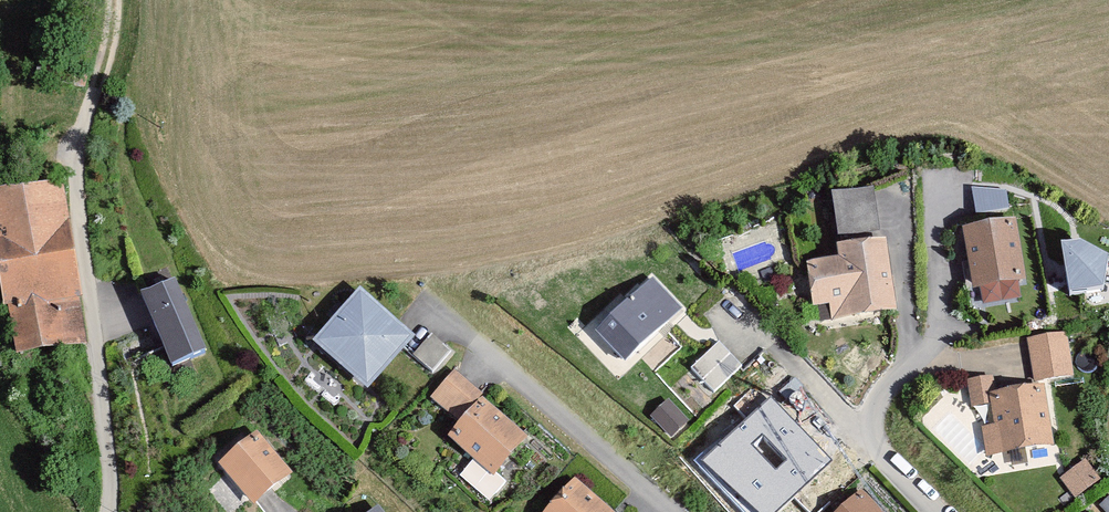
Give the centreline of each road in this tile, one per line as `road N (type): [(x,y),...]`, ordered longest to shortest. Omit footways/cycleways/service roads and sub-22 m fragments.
road 1 (residential): [(109,511),(77,165),(110,28)]
road 2 (residential): [(667,511),(480,349)]
road 3 (residential): [(936,511),(771,344)]

